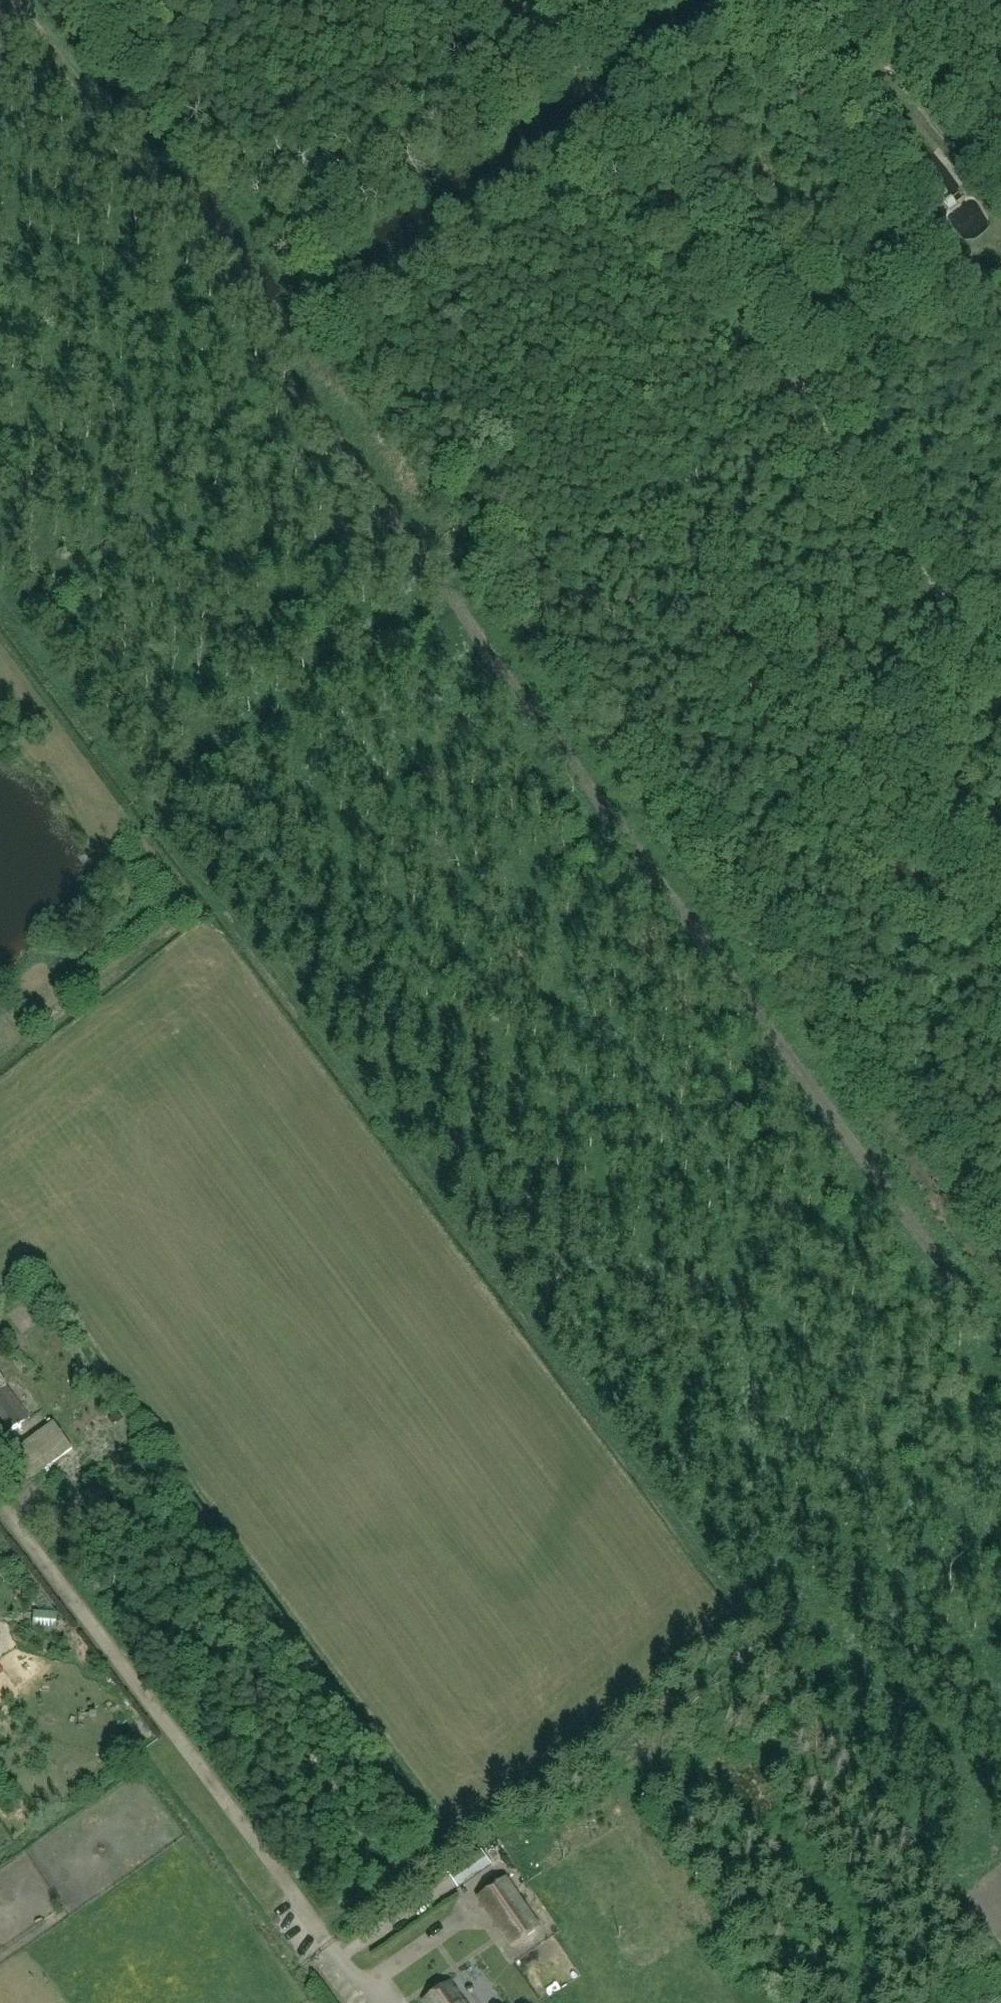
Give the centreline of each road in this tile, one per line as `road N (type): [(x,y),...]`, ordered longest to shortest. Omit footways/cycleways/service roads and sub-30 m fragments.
road 1 (track): [(1000,687),(822,439),(742,297),(668,190),(523,0)]
road 2 (unclassified): [(376,2002),(0,1505)]
road 3 (track): [(807,412),(1000,250)]

